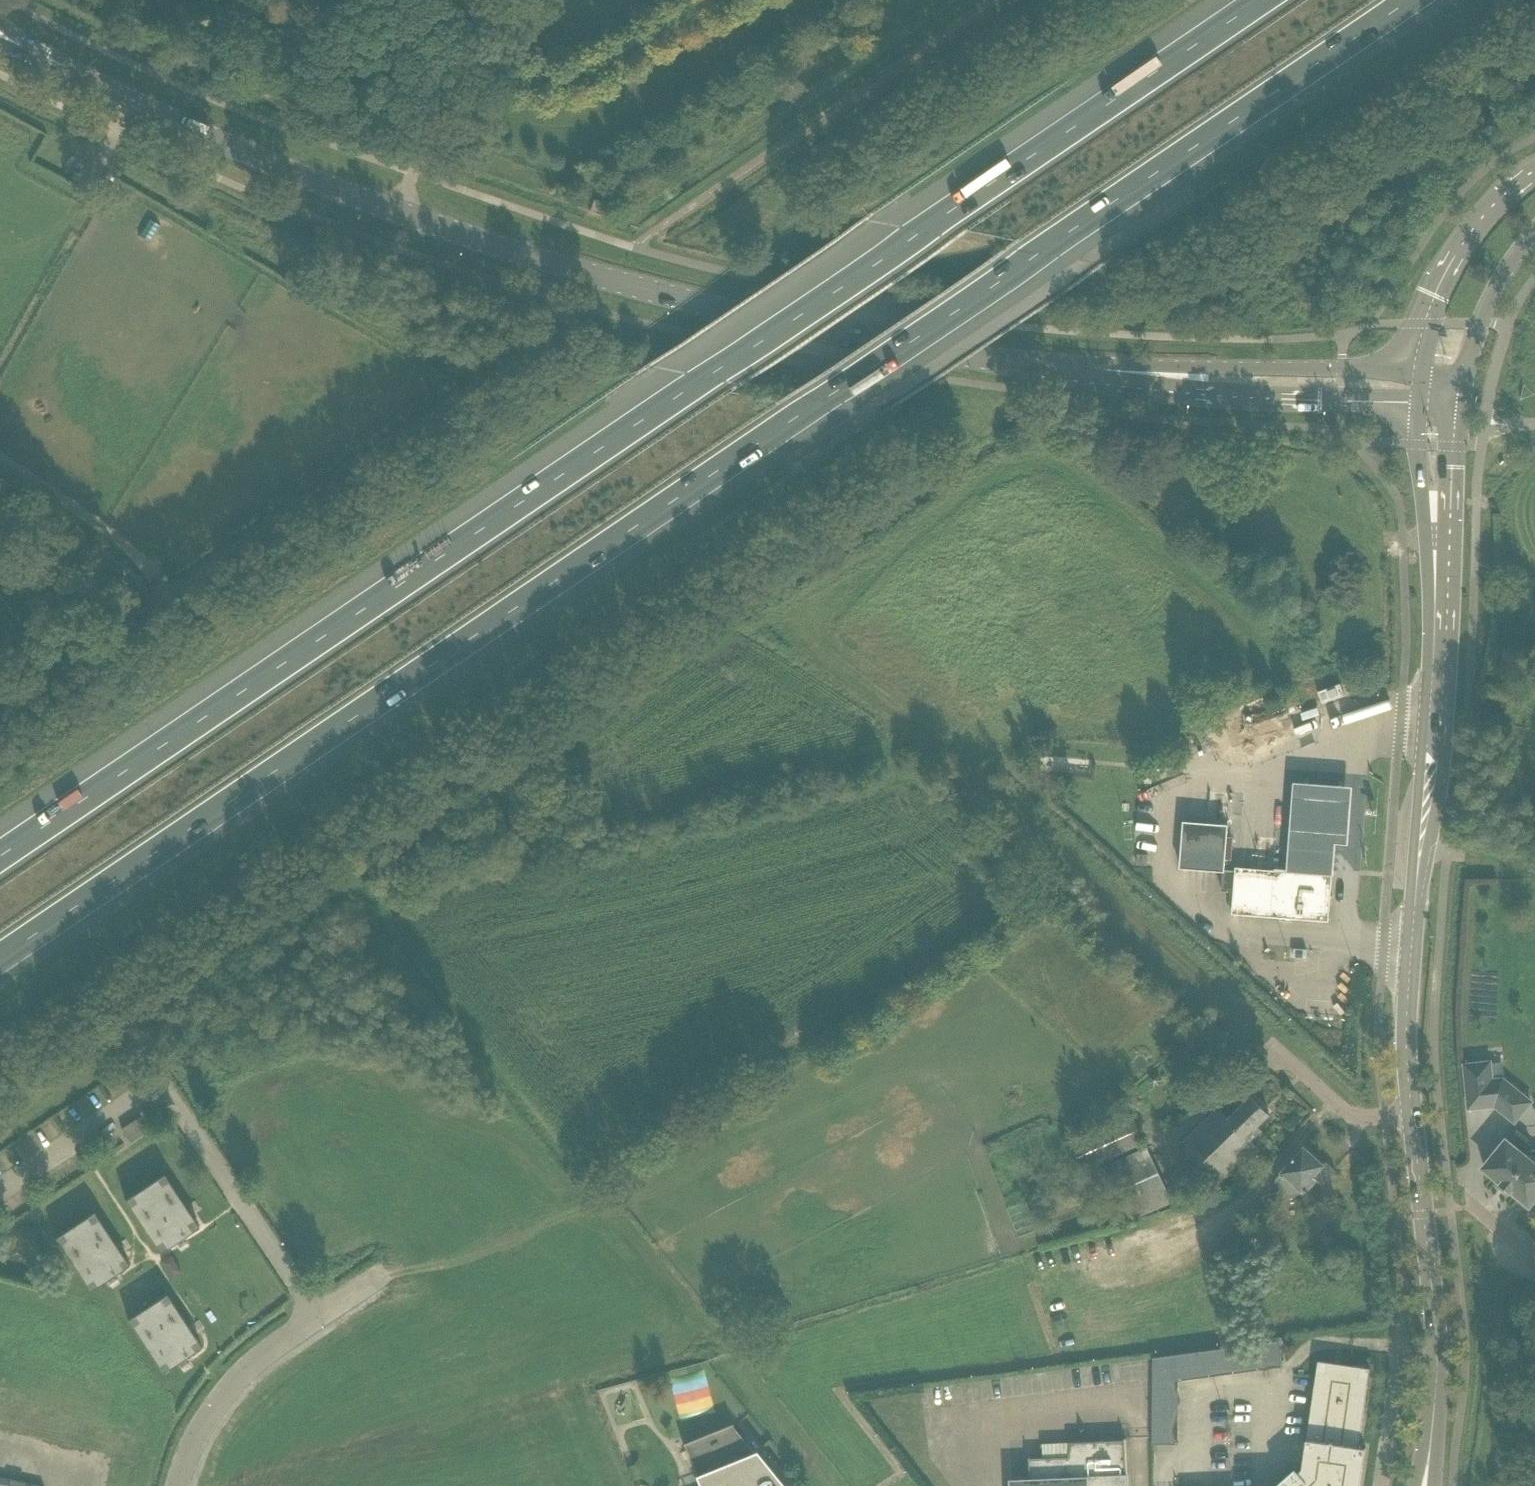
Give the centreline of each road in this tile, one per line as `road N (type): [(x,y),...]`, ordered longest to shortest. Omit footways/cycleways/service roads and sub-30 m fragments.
road 1 (motorway): [(0,959),(1412,0)]
road 2 (motorway): [(1261,0),(0,856)]
road 3 (secondary): [(1101,371),(731,305),(400,217),(269,169),(45,58)]
road 4 (secondary): [(1423,1485),(1436,1343),(1408,1032),(1440,598)]
road 5 (residential): [(316,1321),(178,1101),(149,1090),(0,1189)]
road 6 (secondary): [(1101,371),(1177,392),(1418,403)]
road 7 (secondary): [(1421,370),(1101,371)]
road 8 (secondary): [(1534,178),(1491,216),(1456,267),(1421,370)]
road 9 (residential): [(180,1485),(189,1450),(264,1349),(316,1321)]
road 10 (secondary): [(1440,598),(1465,392)]
road 11 (secondary): [(1418,403),(1426,544),(1440,598)]
road 12 (secondary): [(1465,392),(1489,302),(1534,231)]

